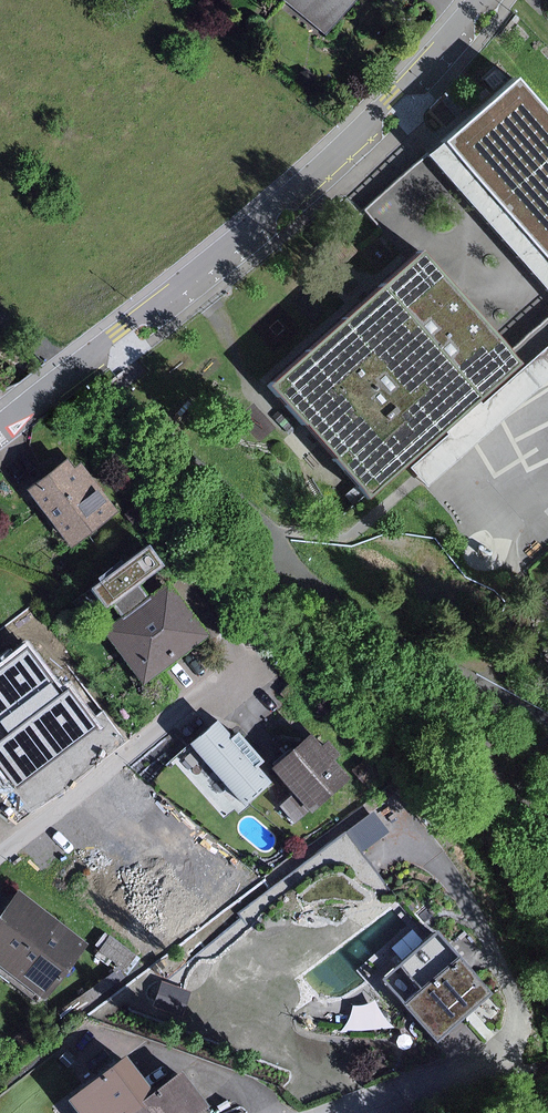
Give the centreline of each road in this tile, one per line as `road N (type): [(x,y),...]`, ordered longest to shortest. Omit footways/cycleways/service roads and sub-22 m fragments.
road 1 (residential): [(0,429),(281,200),(483,0)]
road 2 (residential): [(0,854),(243,663)]
road 3 (residential): [(334,1112),(509,1050),(520,1016),(502,951)]

